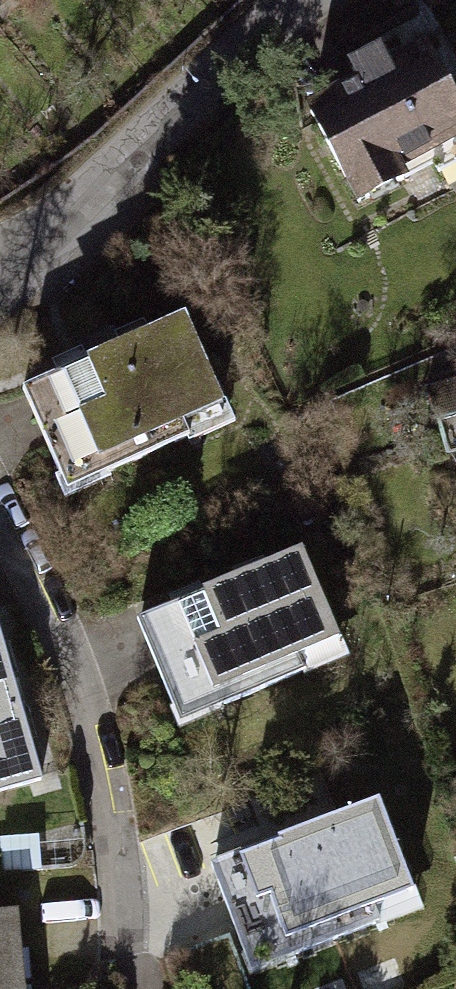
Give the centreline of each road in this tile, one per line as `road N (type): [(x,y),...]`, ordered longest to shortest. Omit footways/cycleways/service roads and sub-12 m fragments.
road 1 (residential): [(0,511),(69,660),(106,787),(146,988)]
road 2 (residential): [(59,224),(305,0)]

